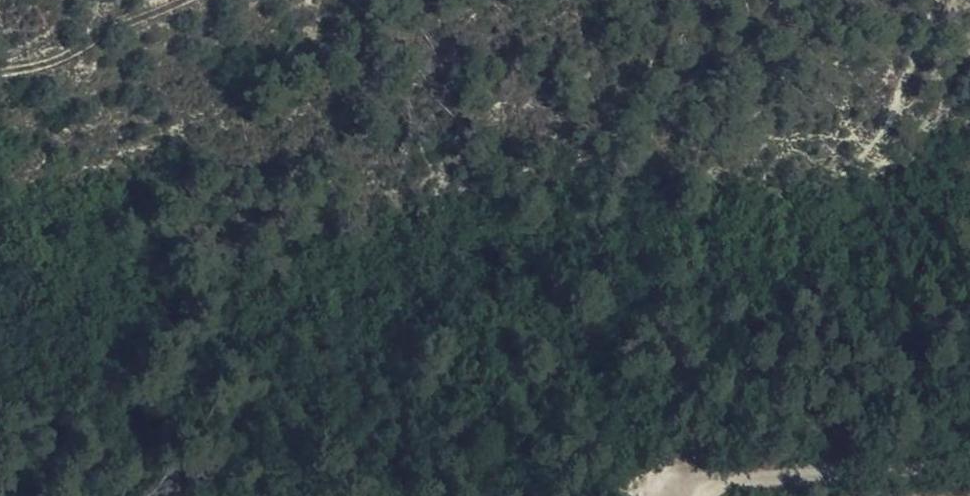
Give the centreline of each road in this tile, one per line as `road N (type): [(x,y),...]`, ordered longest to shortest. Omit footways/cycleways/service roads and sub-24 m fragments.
road 1 (track): [(969,455),(711,476),(697,495)]

